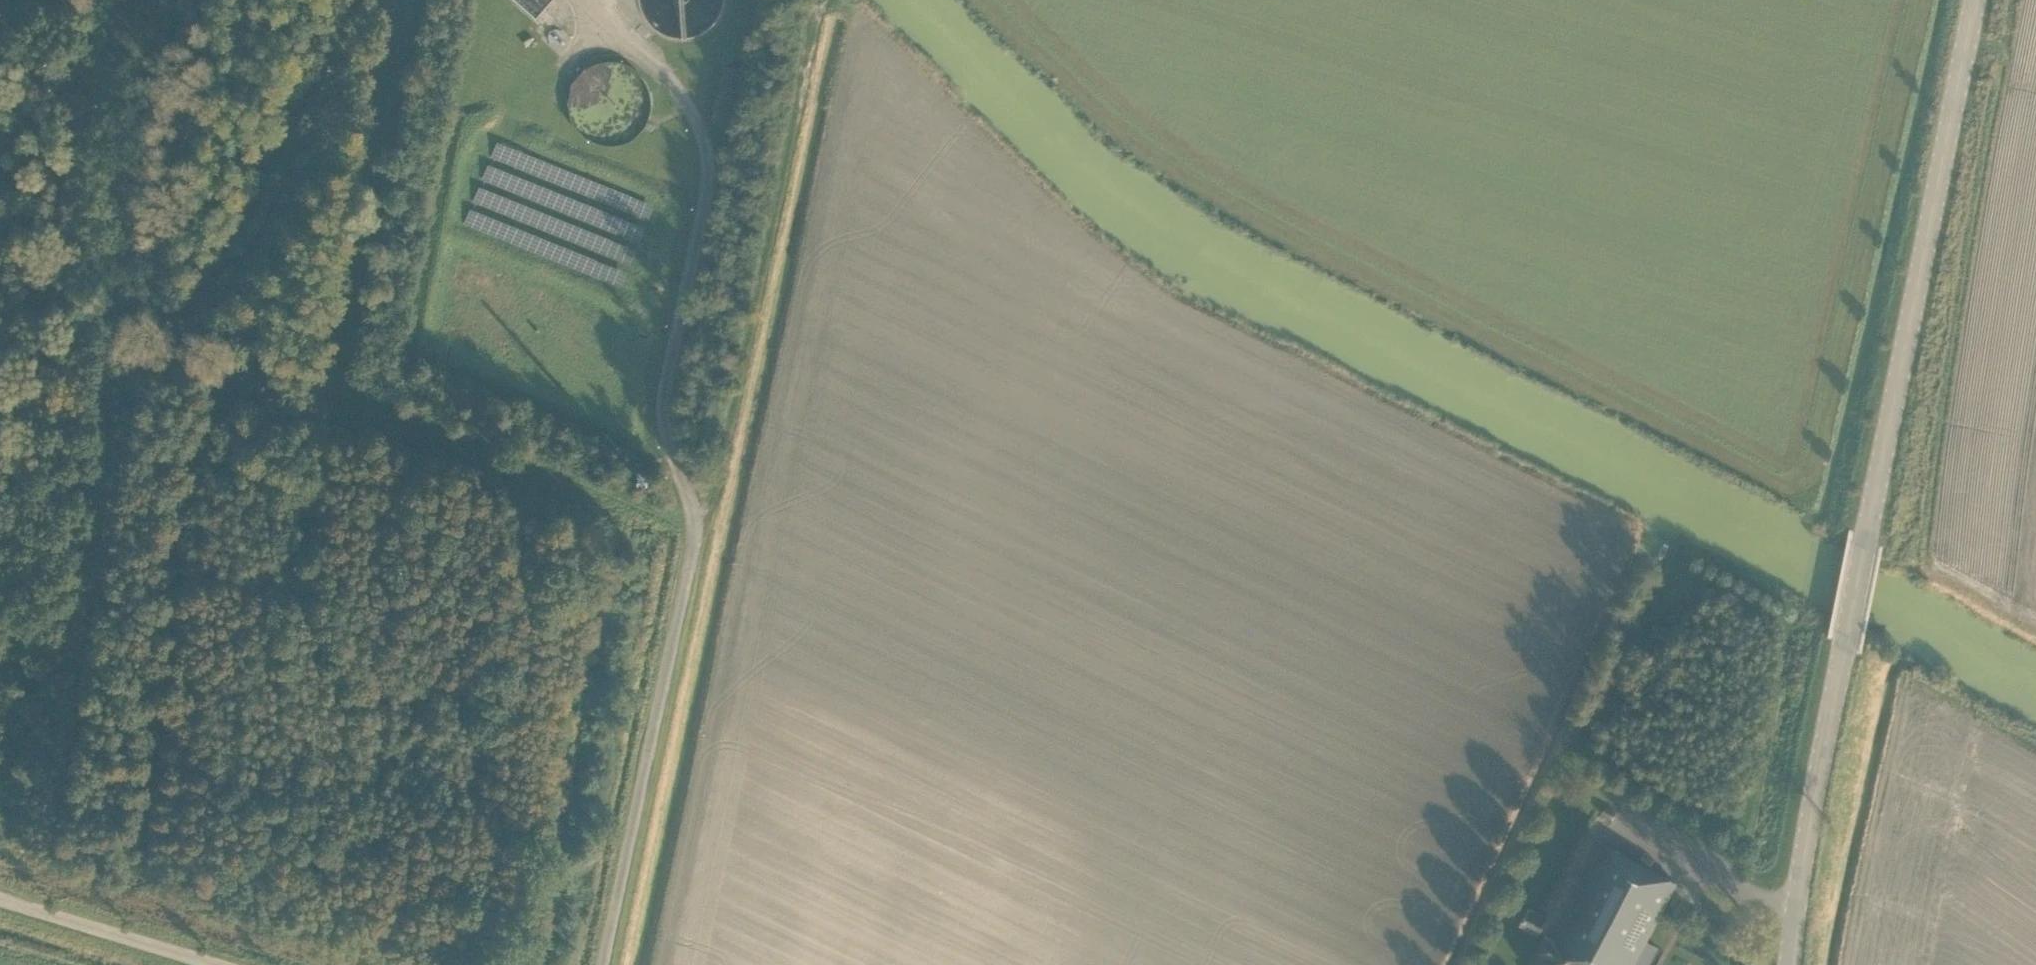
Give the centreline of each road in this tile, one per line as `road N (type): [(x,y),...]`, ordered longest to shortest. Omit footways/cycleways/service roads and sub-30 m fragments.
road 1 (tertiary): [(1791,964),(1845,648),(1978,0)]
road 2 (track): [(826,0),(733,427),(714,501),(695,525)]
road 3 (unclassified): [(222,964),(0,897)]

